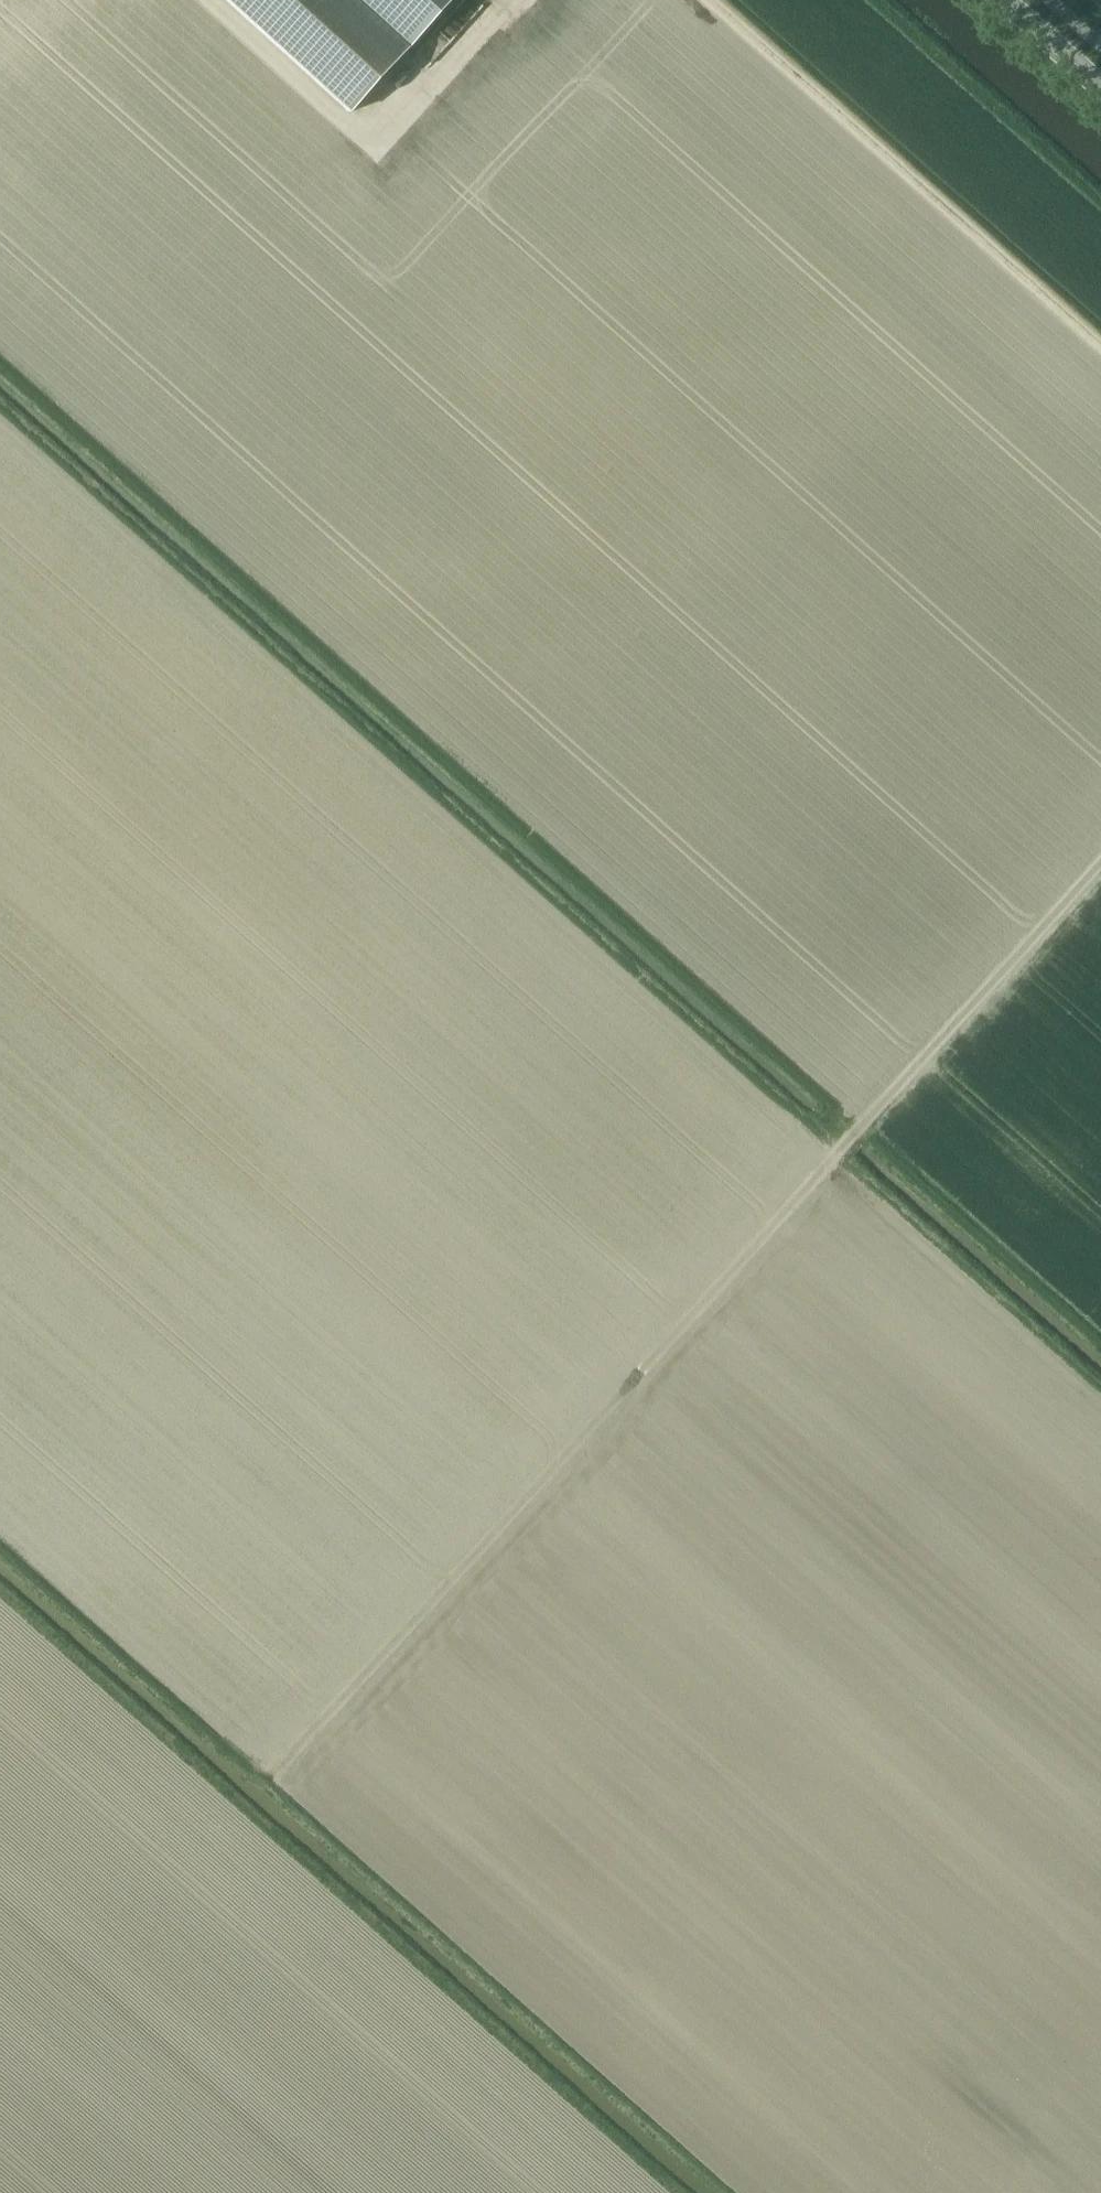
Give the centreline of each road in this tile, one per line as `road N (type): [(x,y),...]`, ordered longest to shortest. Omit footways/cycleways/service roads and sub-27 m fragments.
road 1 (secondary): [(1100,86),(1005,0)]

